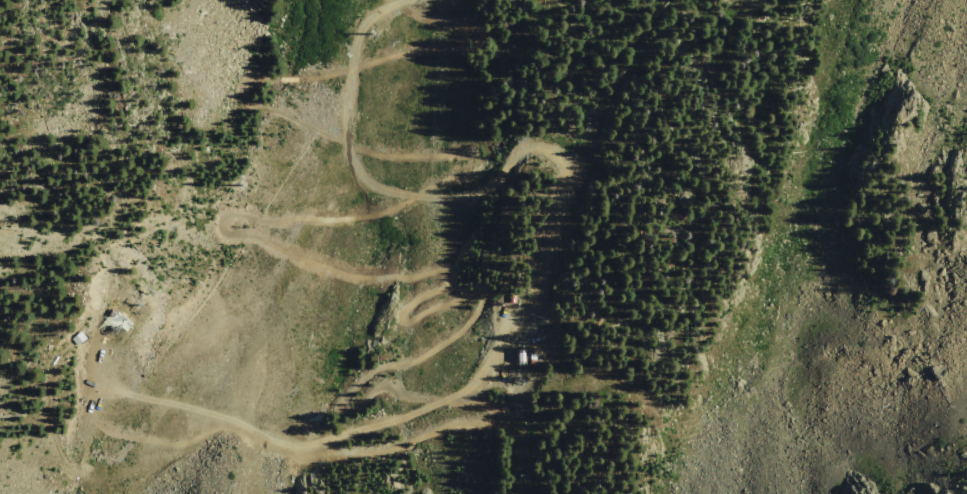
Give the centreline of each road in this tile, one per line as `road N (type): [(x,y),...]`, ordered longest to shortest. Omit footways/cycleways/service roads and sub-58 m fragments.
road 1 (track): [(415,193),(382,214),(242,214),(226,219),(224,231),(358,276),(449,269),(455,276),(409,300),(408,323),(467,298),(484,300),(447,341),(378,367),(347,389),(339,407),(394,389),(431,401)]
road 2 (track): [(511,328),(529,305),(561,226),(572,174),(559,151),(534,146),(487,187),(440,197),(370,185),(346,147),(348,74),(370,10),(421,0)]
road 3 (track): [(103,383),(304,443),(463,389),(511,328)]
road 4 (track): [(561,226),(723,25),(729,0)]

